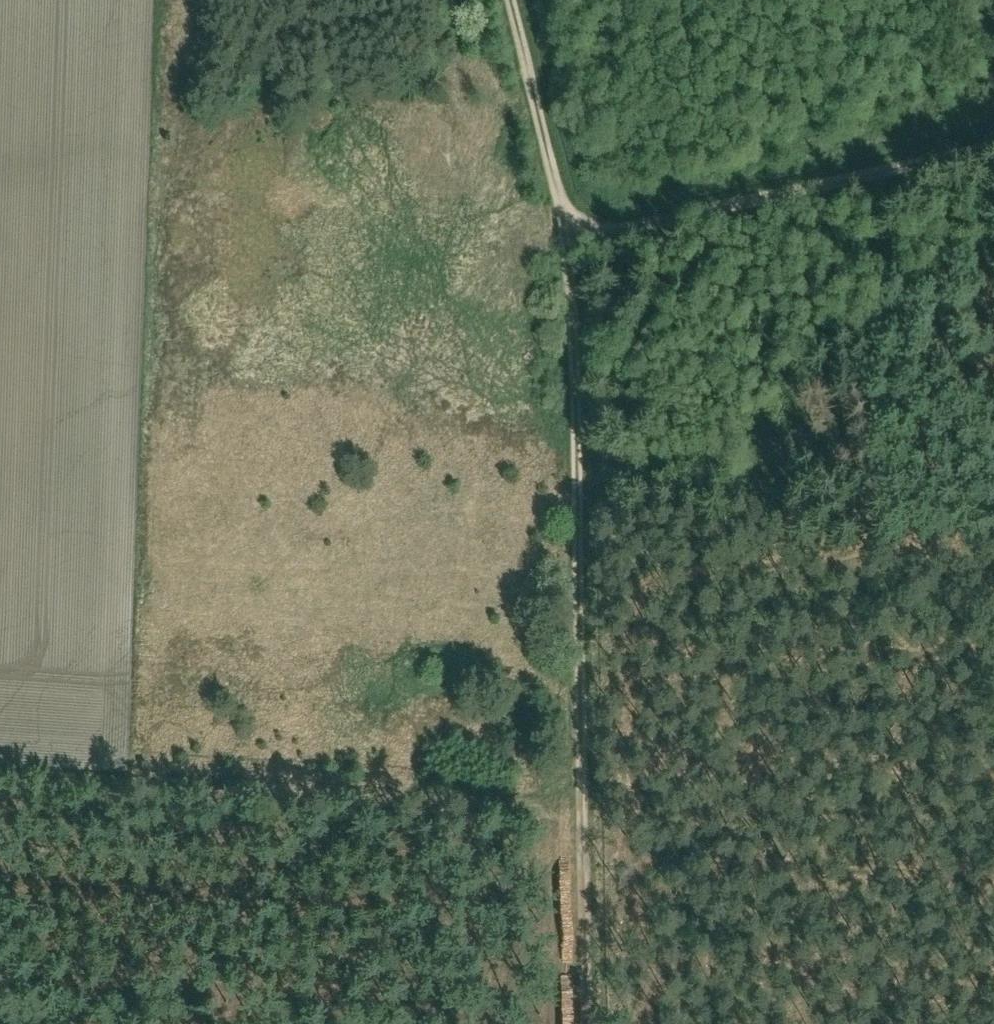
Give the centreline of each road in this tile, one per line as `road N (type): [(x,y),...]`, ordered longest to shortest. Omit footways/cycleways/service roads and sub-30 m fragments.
road 1 (track): [(514,0),(556,180),(568,209),(585,226),(644,226),(993,146)]

